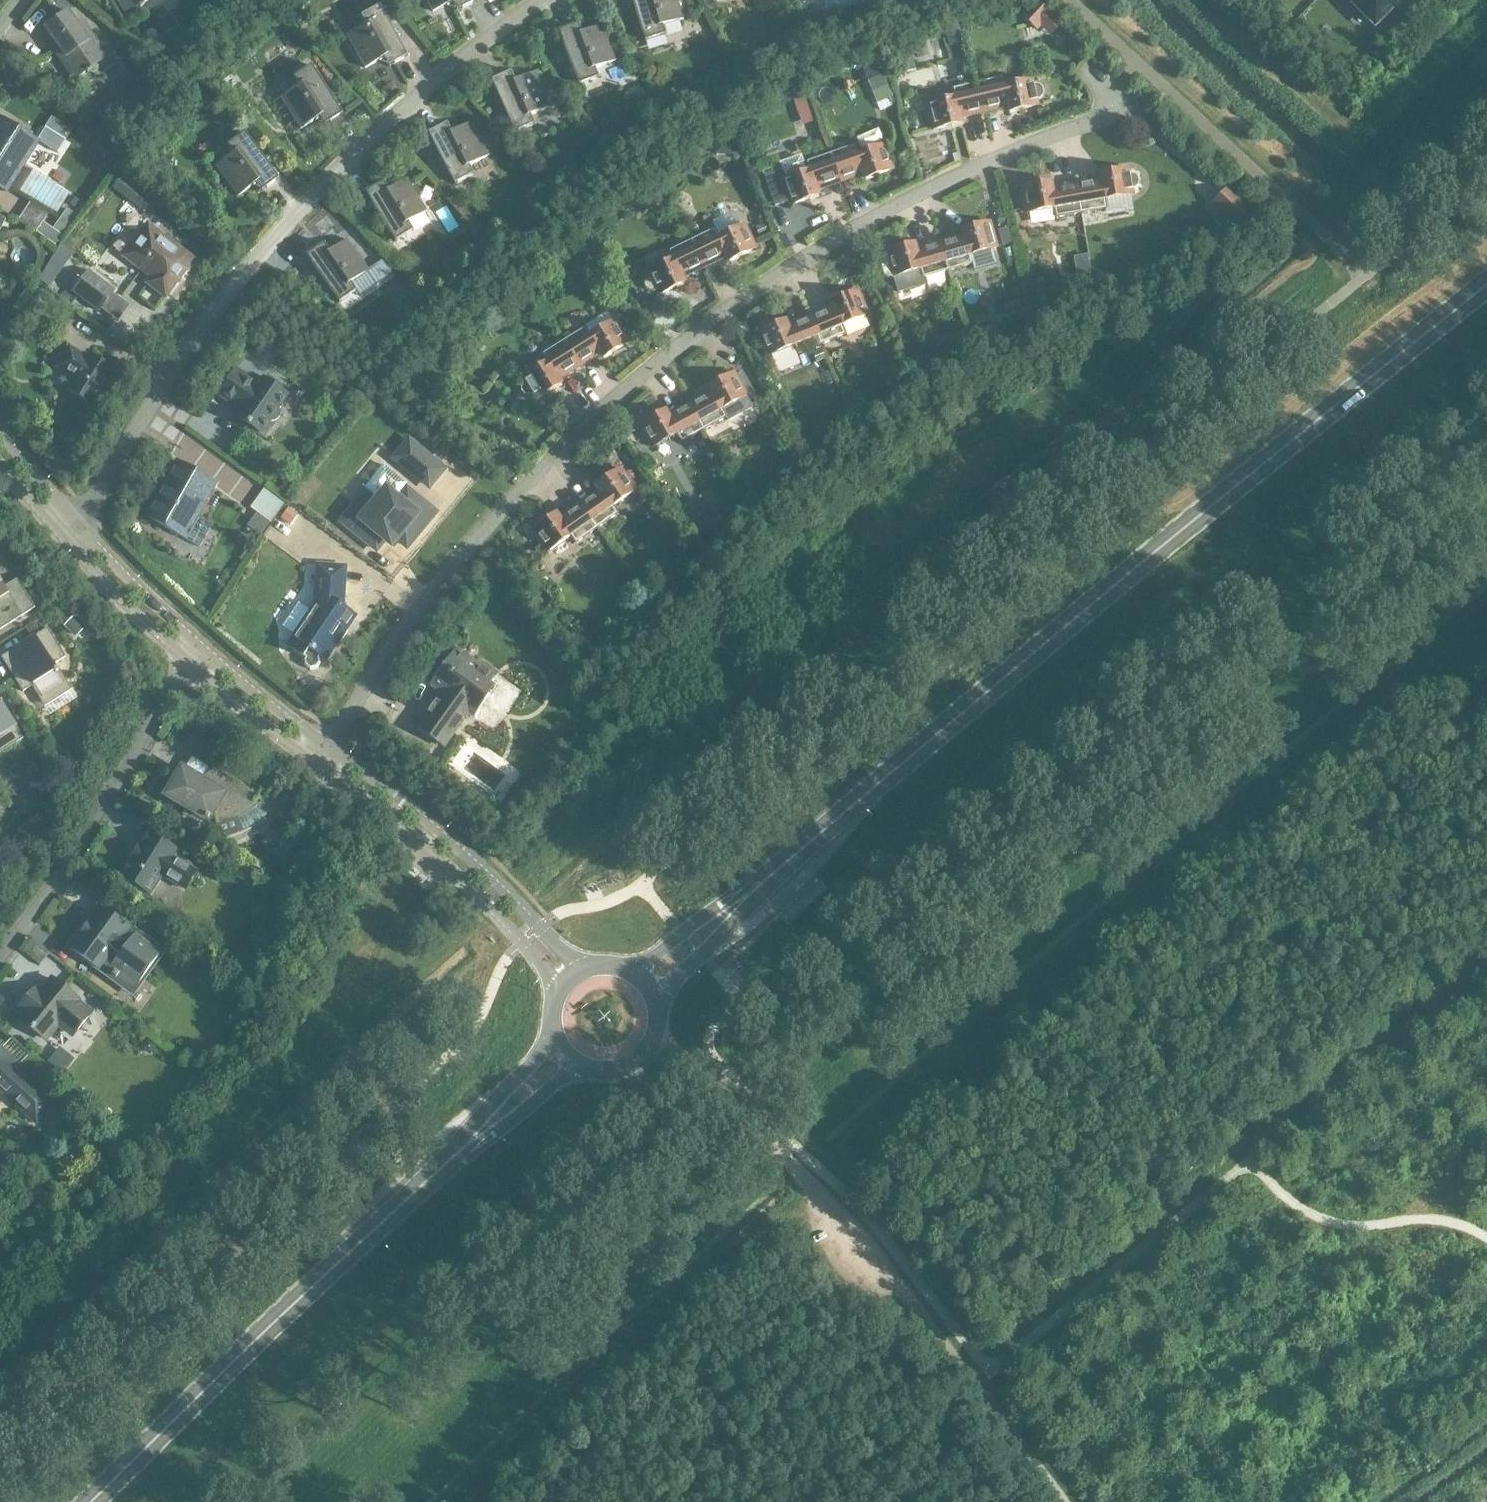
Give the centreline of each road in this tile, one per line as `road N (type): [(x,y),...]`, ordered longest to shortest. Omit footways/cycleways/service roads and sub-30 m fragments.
road 1 (residential): [(329,746),(446,577),(594,416),(736,307),(878,214),(1134,104)]
road 2 (secondary): [(726,916),(1007,673),(1486,284)]
road 3 (residential): [(76,519),(272,234),(368,127),(537,0)]
road 4 (secondary): [(96,1501),(333,1265),(483,1132)]
road 5 (track): [(984,1389),(780,1151),(639,1060)]
road 6 (track): [(808,1186),(477,1501)]
road 7 (residential): [(0,956),(65,874),(187,664)]
road 8 (unclassified): [(580,971),(488,874),(329,746)]
road 9 (unclassified): [(313,762),(469,888),(558,991)]
road 10 (unclassified): [(202,644),(76,519)]
road 11 (unclassified): [(63,538),(187,664)]
road 12 (unclassified): [(329,746),(202,644)]
road 13 (unclassified): [(187,664),(313,762)]
road 14 (track): [(991,1369),(984,1389),(1059,1501)]
road 15 (secondary): [(576,1065),(608,1073),(639,1060),(656,1032),(654,999)]

